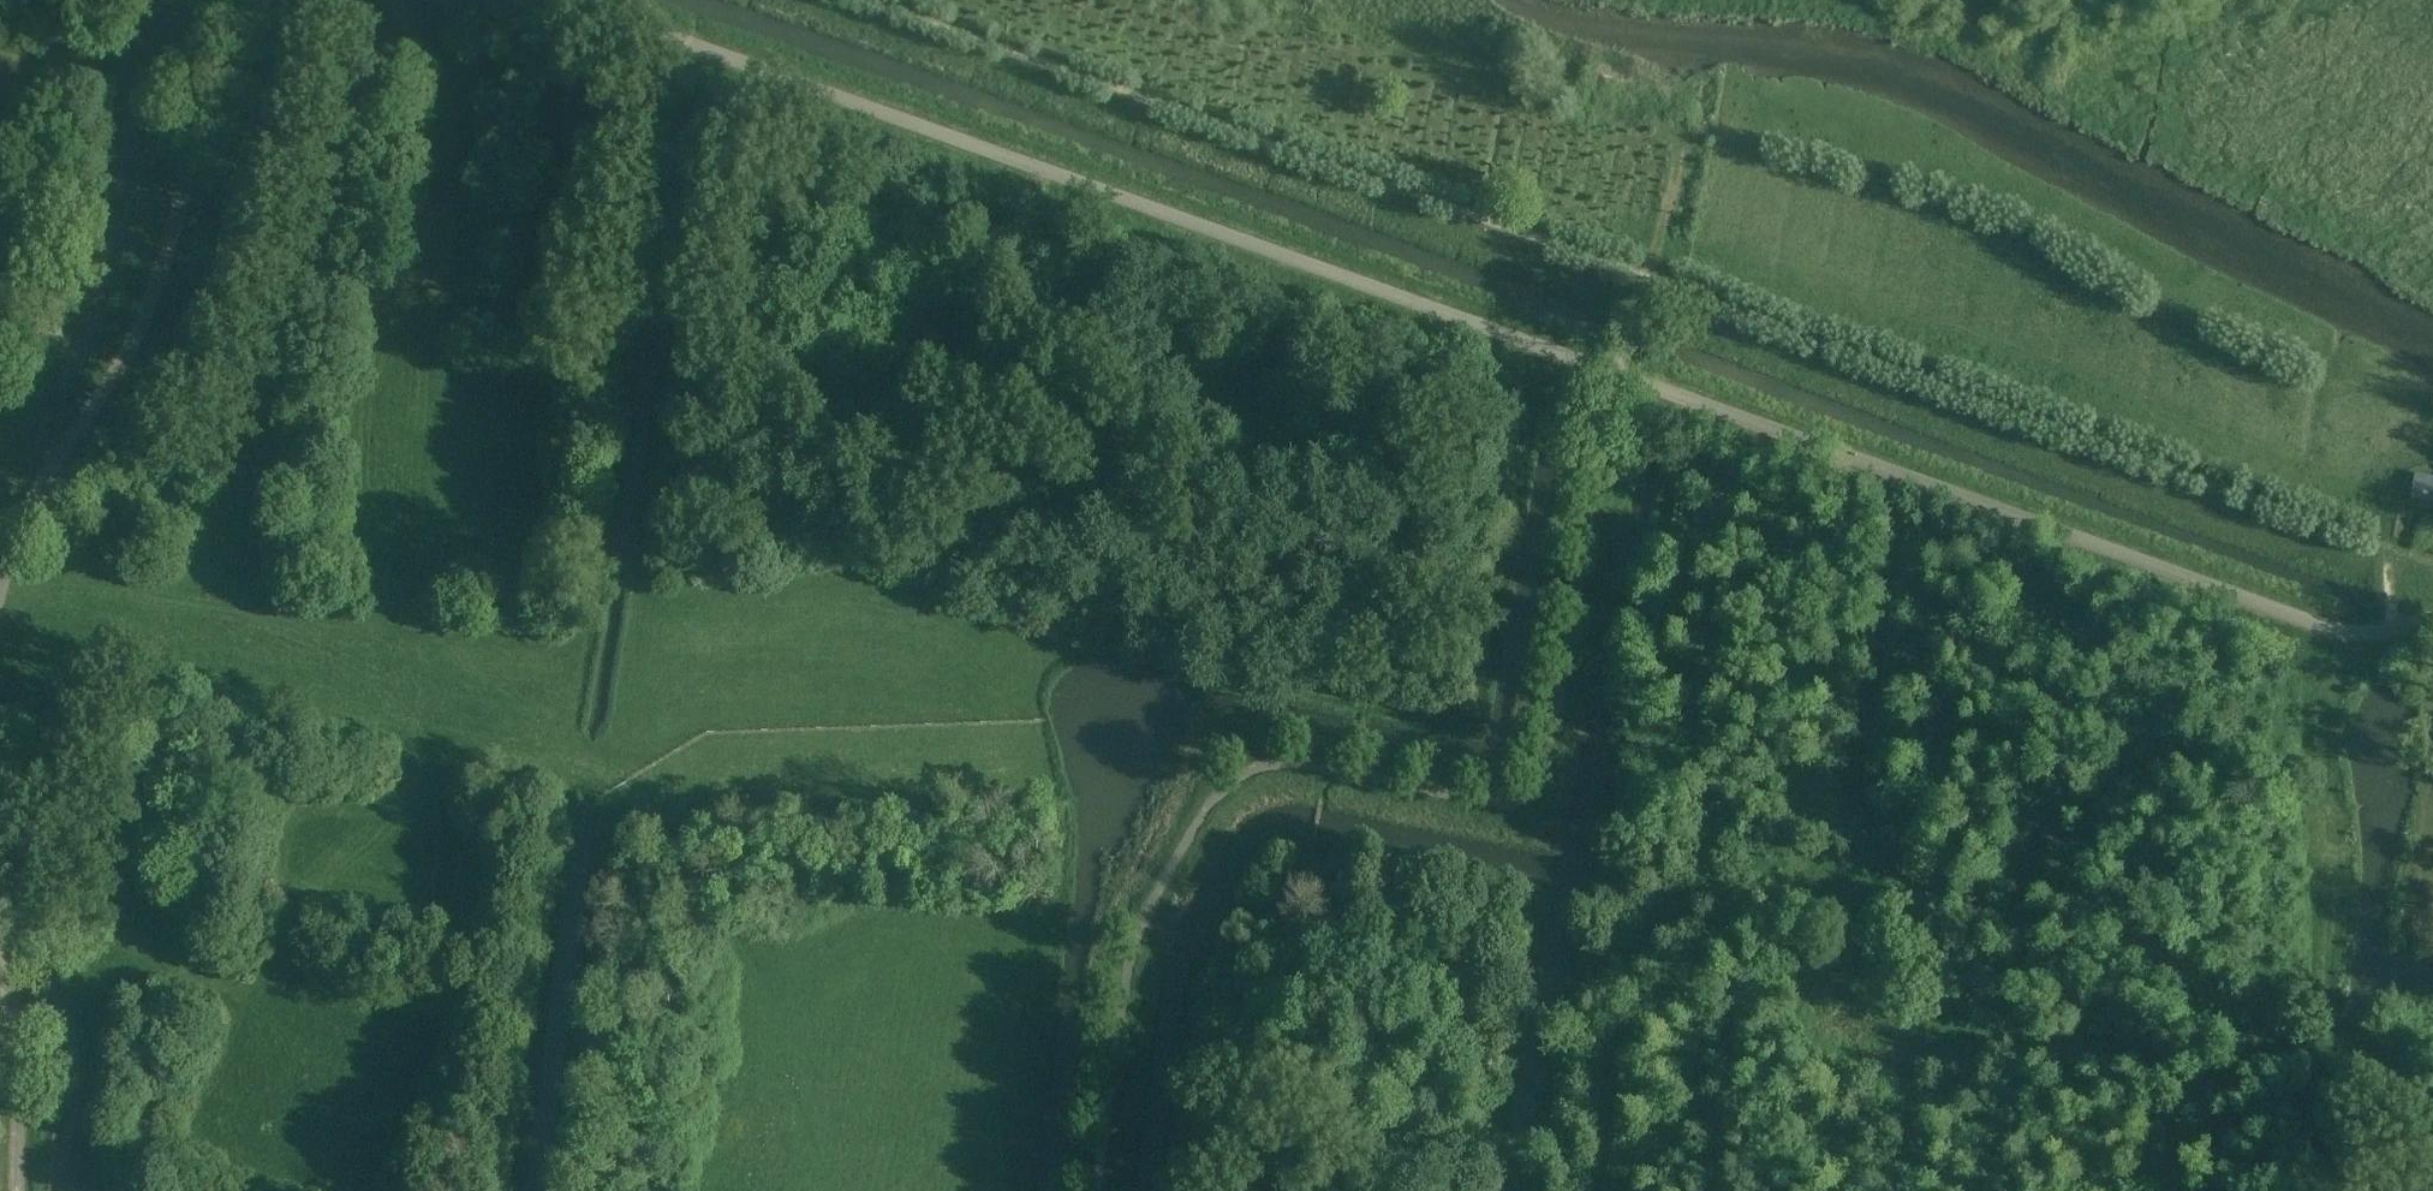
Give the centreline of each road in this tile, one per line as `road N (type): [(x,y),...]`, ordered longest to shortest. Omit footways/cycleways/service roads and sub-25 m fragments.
road 1 (track): [(0,605),(349,662),(402,788),(291,894),(254,1110),(227,1131)]
road 2 (track): [(1415,523),(1377,438),(1344,408),(1266,379),(1293,257)]
road 3 (track): [(273,996),(106,931)]
road 4 (track): [(2384,634),(2404,505)]

